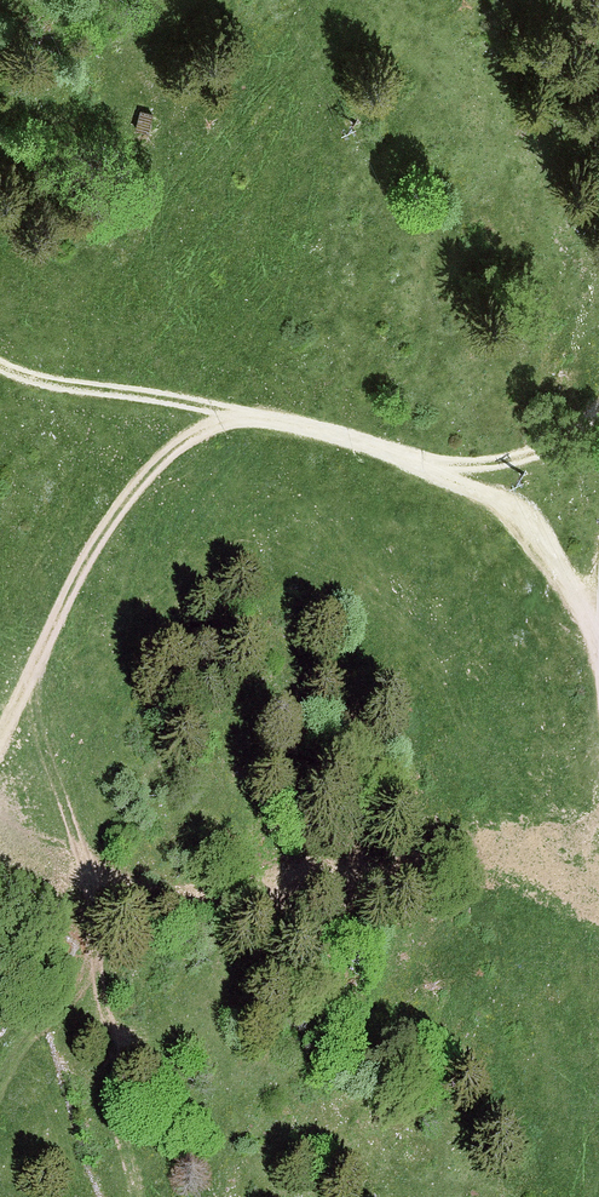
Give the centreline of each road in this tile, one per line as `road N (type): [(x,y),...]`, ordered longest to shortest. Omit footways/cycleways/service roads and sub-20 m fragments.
road 1 (track): [(598,635),(544,539),(499,497),(238,416),(178,448),(93,552),(0,750)]
road 2 (track): [(238,416),(45,385),(0,361)]
road 3 (track): [(425,474),(537,457),(598,418)]

